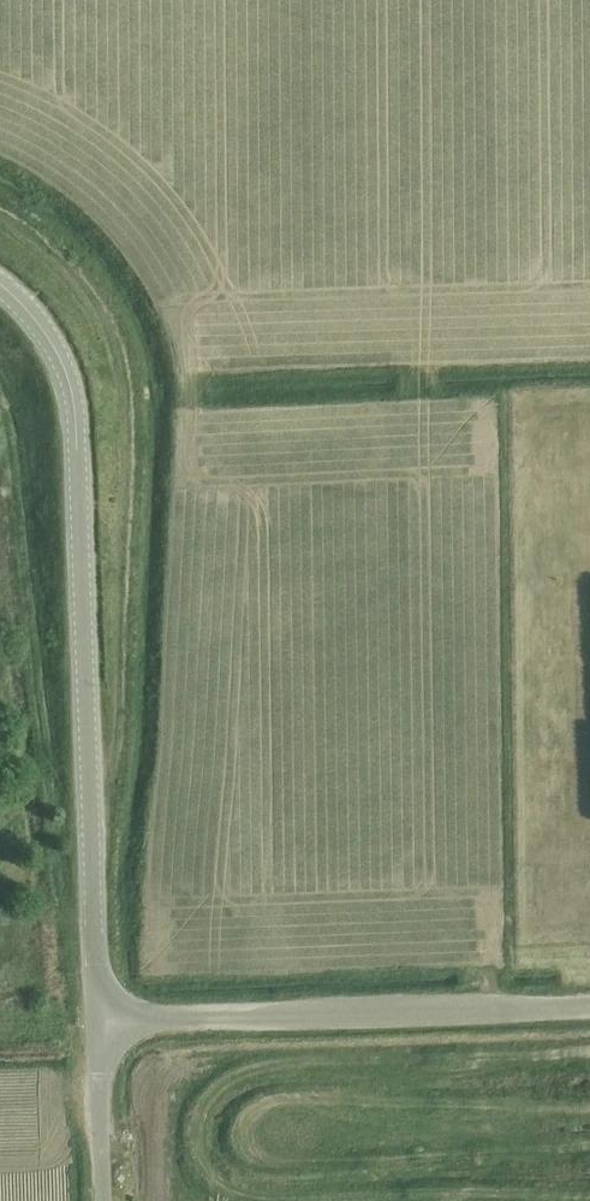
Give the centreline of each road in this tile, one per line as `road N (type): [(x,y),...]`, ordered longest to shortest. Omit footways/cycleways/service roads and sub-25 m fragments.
road 1 (residential): [(0,286),(46,328),(84,425),(97,1021)]
road 2 (unclassified): [(97,1021),(589,1002)]
road 3 (unclassified): [(104,1200),(97,1021)]

